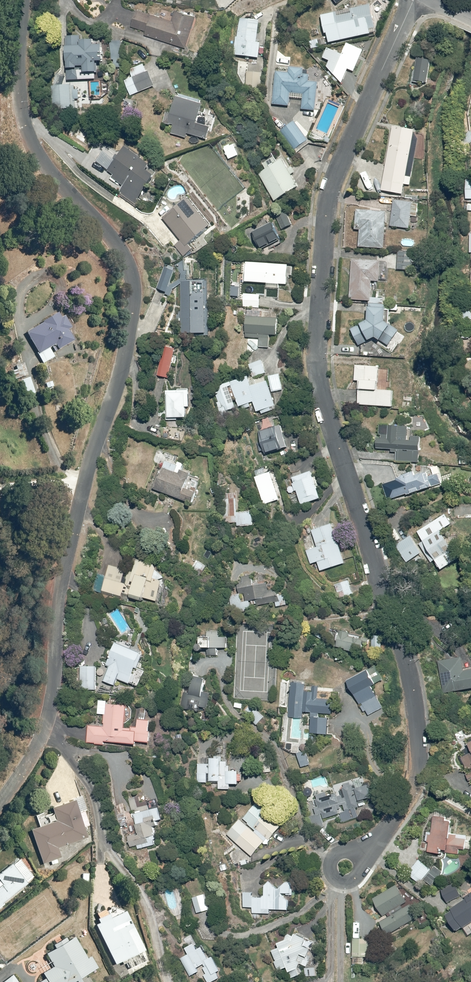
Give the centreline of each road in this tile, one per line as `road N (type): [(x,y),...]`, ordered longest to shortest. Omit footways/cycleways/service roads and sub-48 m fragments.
road 1 (residential): [(361,854),(413,789),(419,745),(408,662),(319,378),(325,213),(414,0)]
road 2 (residential): [(0,803),(51,713),(63,575),(122,372),(135,293),(116,239),(63,186),(25,123),(24,0)]

